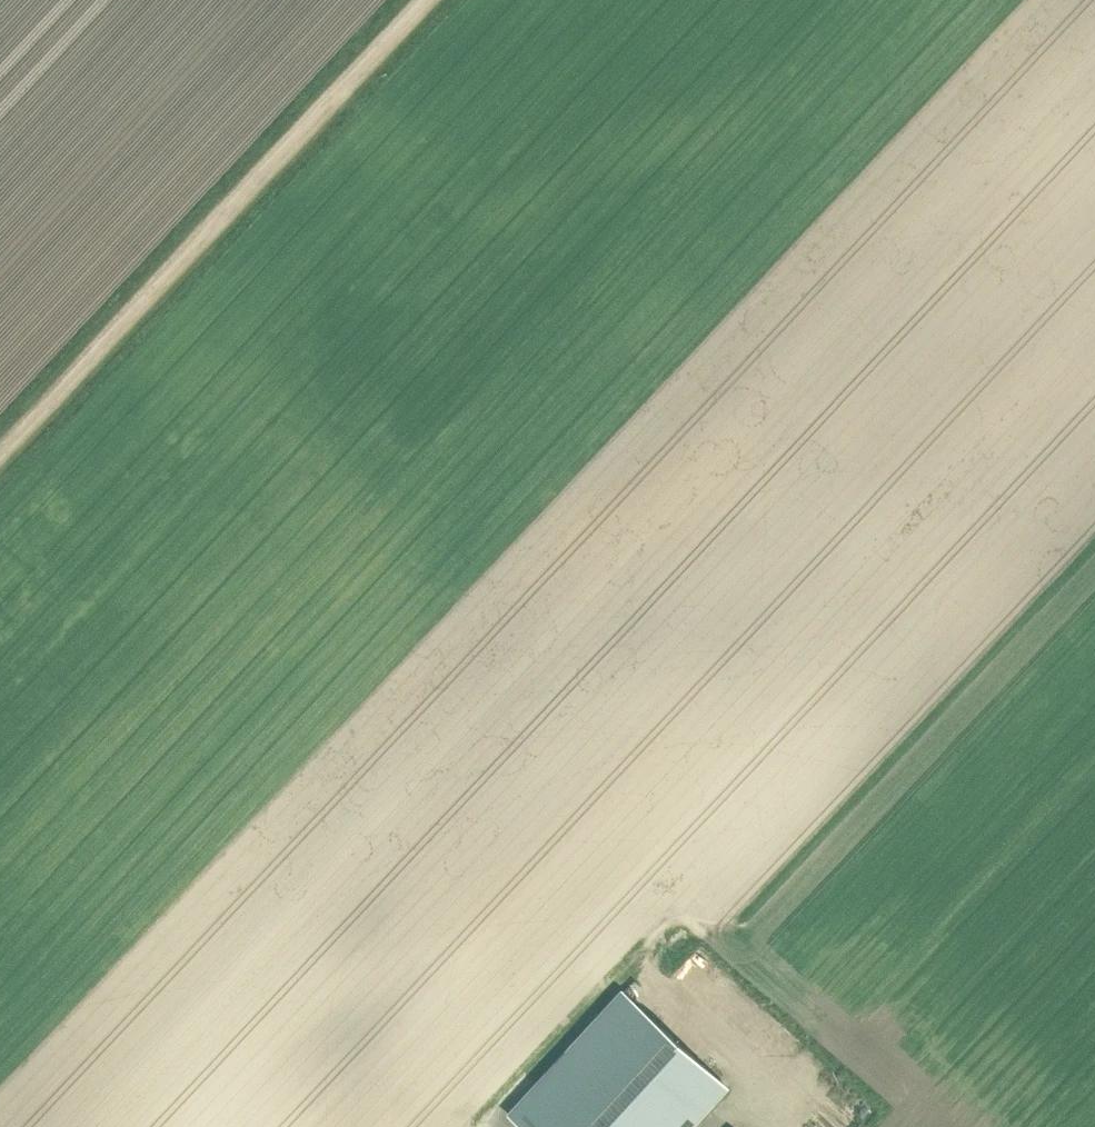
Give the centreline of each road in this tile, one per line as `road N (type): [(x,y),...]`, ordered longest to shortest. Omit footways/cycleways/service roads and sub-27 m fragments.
road 1 (track): [(0,456),(424,0)]

